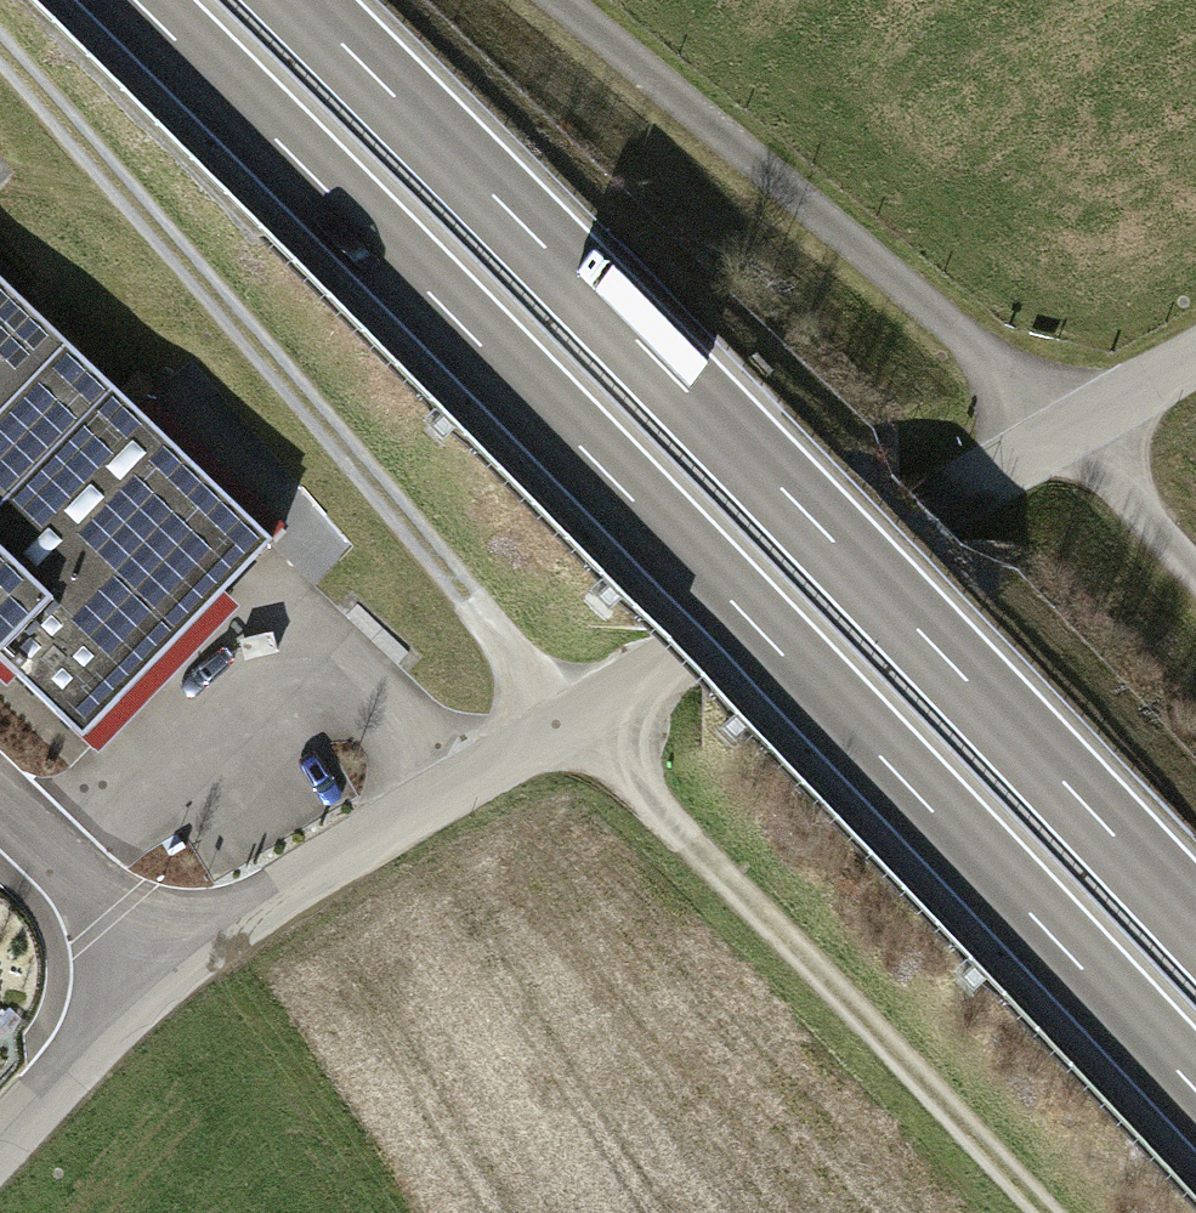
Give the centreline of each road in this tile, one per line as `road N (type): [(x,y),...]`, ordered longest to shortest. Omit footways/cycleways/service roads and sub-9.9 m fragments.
road 1 (track): [(1047,1212),(569,720),(0,50)]
road 2 (trunk): [(135,0),(741,612),(1195,1091)]
road 3 (trunk): [(1195,923),(823,530),(298,0)]
road 4 (residential): [(176,973),(385,824),(1195,357)]
road 5 (track): [(561,0),(1068,430),(1195,571)]
road 6 (residential): [(176,973),(0,1146)]
road 7 (residential): [(0,800),(176,973)]

